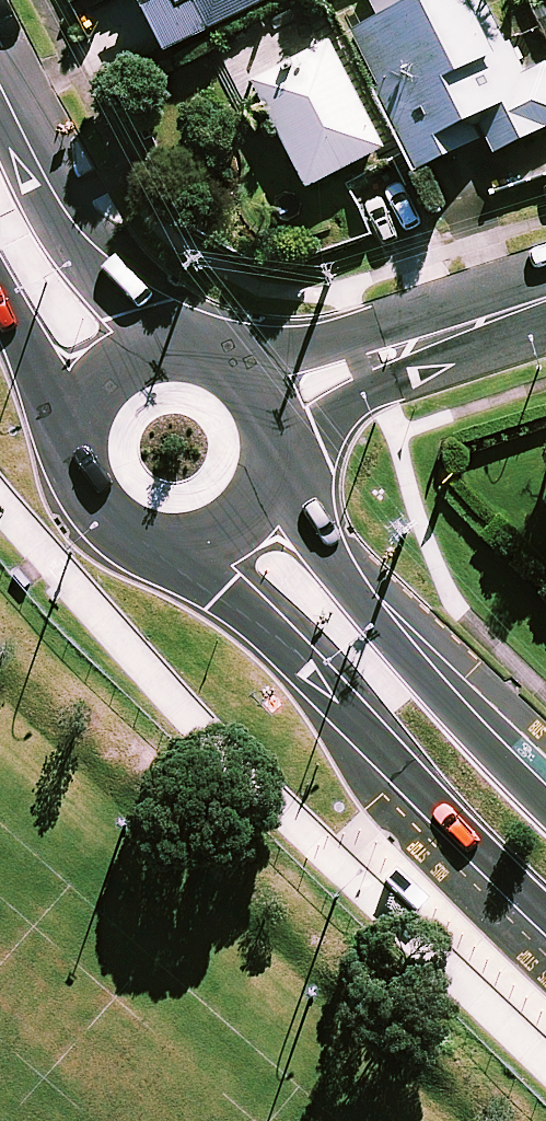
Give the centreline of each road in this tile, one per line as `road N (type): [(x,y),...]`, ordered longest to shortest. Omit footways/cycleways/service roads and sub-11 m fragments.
road 1 (secondary): [(545,909),(405,775),(292,646),(174,554)]
road 2 (secondary): [(286,483),(312,537),(476,736),(545,805)]
road 3 (secondary): [(0,122),(44,211),(88,264),(175,339)]
road 4 (residential): [(235,354),(296,359),(411,344)]
road 5 (secondary): [(174,554),(105,523),(70,465),(69,434)]
road 6 (residential): [(411,344),(316,425),(288,460)]
road 7 (secondary): [(69,434),(0,285)]
road 8 (secondary): [(69,434),(77,405),(111,357),(175,339)]
road 9 (secondary): [(286,483),(258,526),(228,546),(174,554)]
road 10 (residential): [(411,344),(545,300)]
road 11 (secondary): [(235,354),(275,391),(289,434),(288,460)]

